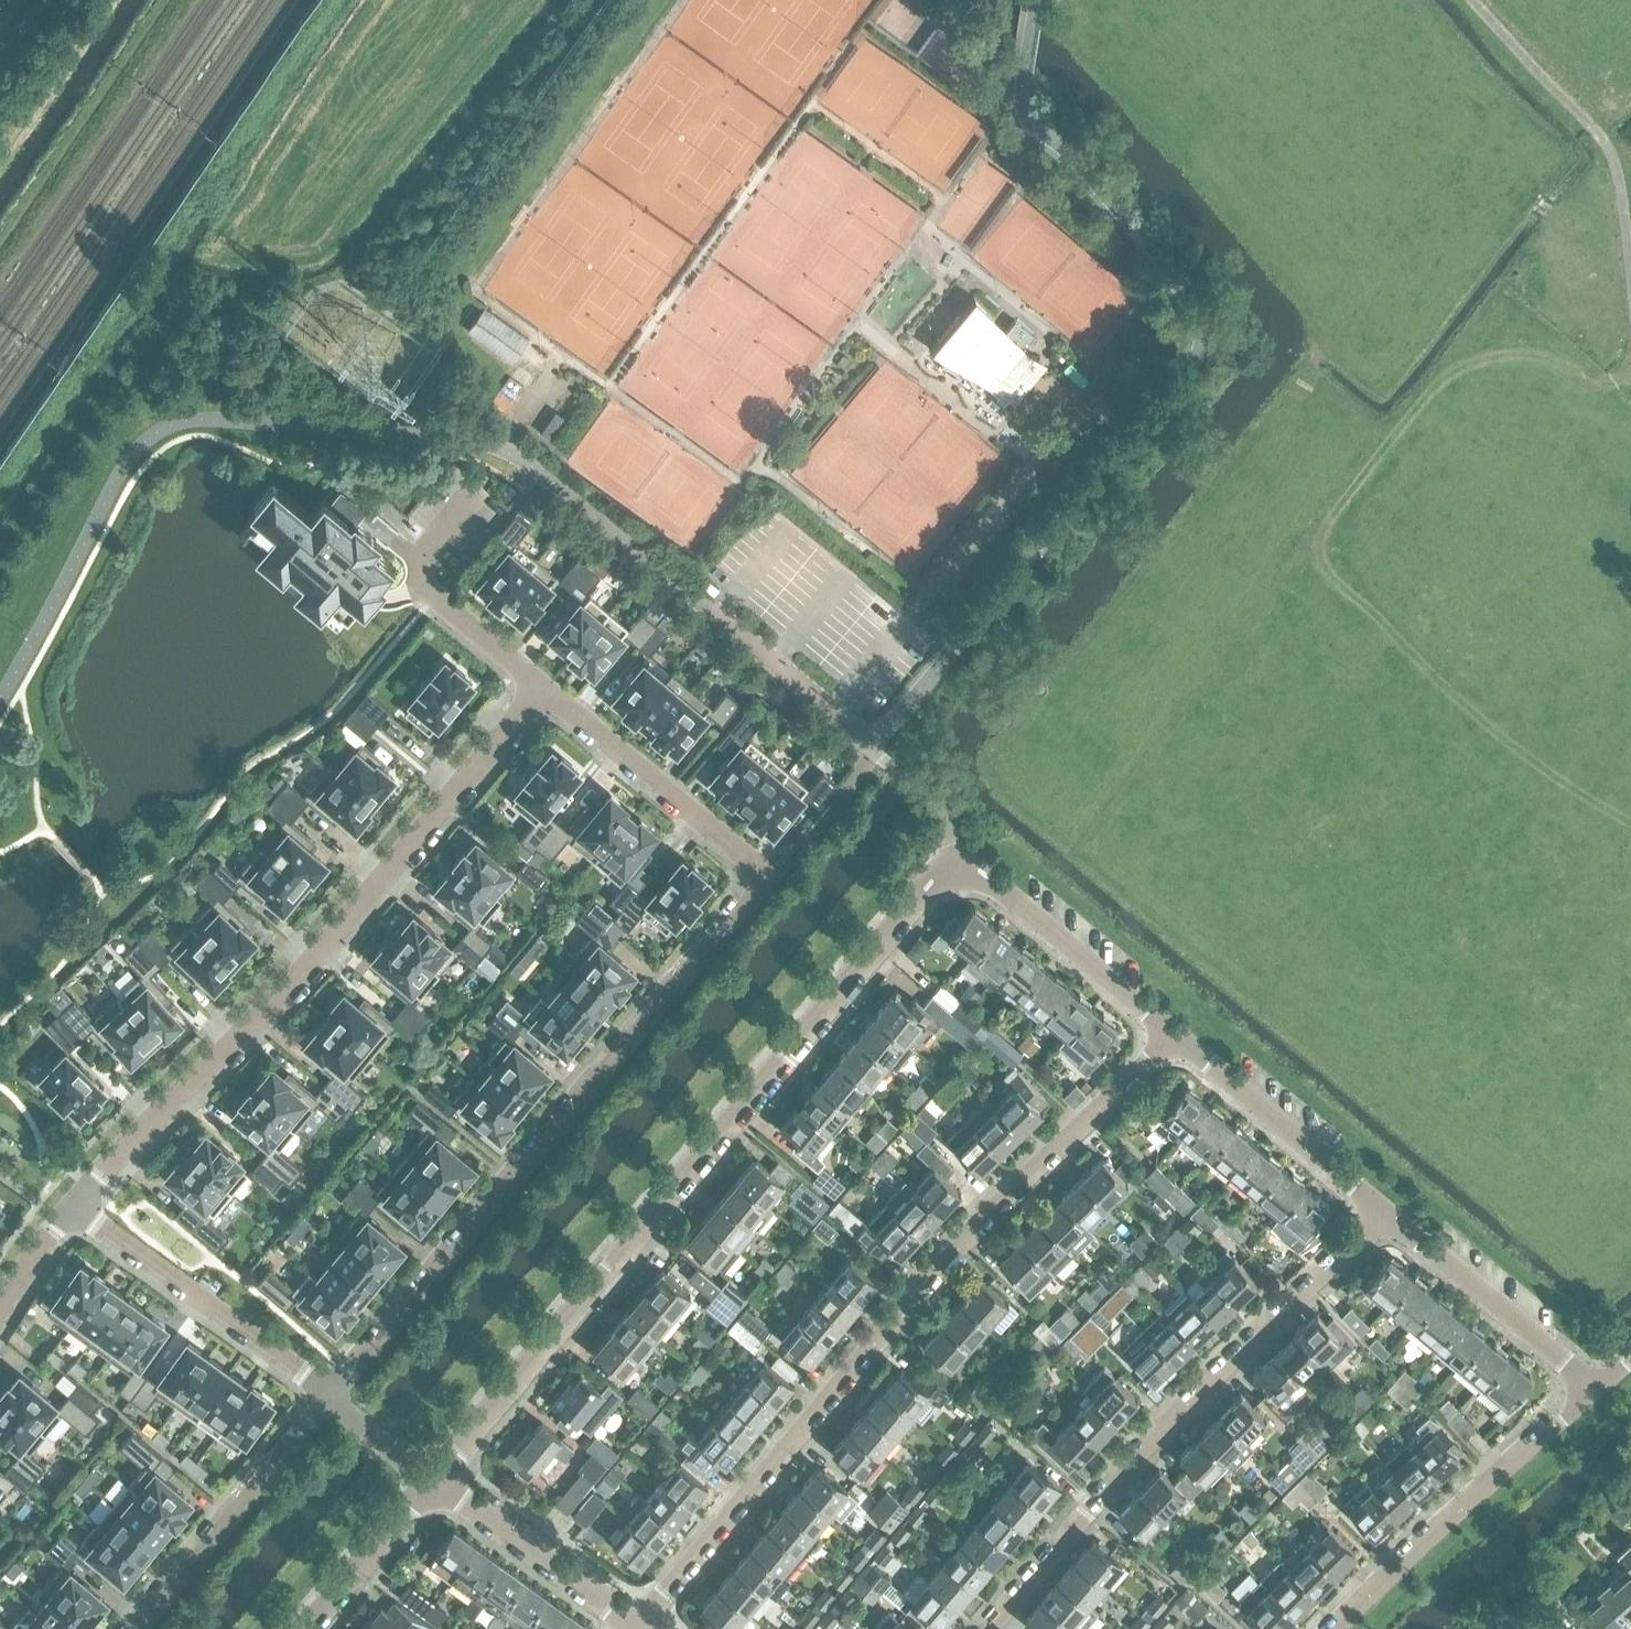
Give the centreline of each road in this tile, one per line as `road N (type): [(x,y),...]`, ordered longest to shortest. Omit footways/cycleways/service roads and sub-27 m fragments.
road 1 (residential): [(433,1480),(910,904),(963,875)]
road 2 (residential): [(1177,1035),(1063,1139),(917,1291),(638,1627)]
road 3 (residential): [(76,1206),(279,997),(546,689)]
road 4 (residential): [(769,875),(332,1396)]
road 5 (residential): [(986,1628),(1142,1442),(1386,1212)]
road 6 (residential): [(1600,1388),(1337,1628)]
road 7 (track): [(185,0),(0,269)]
road 8 (track): [(1630,268),(1614,151),(1479,0)]
road 9 (residential): [(76,1206),(332,1396)]
road 10 (residential): [(332,1396),(138,1628)]
road 11 (residential): [(546,689),(769,875)]
road 12 (residential): [(488,482),(426,563),(427,591),(546,689)]
road 13 (residential): [(1600,1388),(1386,1212)]
road 14 (residential): [(1386,1212),(1177,1035)]
road 15 (residential): [(1177,1035),(1014,897),(963,875)]
road 16 (residential): [(638,1627),(433,1480)]
road 17 (residential): [(877,752),(720,617)]
road 18 (residential): [(305,1628),(433,1480)]
road 19 (residential): [(769,875),(877,752)]
road 20 (residential): [(963,875),(956,822),(877,752)]
road 21 (residential): [(433,1480),(332,1396)]
road 22 (residential): [(0,1308),(76,1206)]

